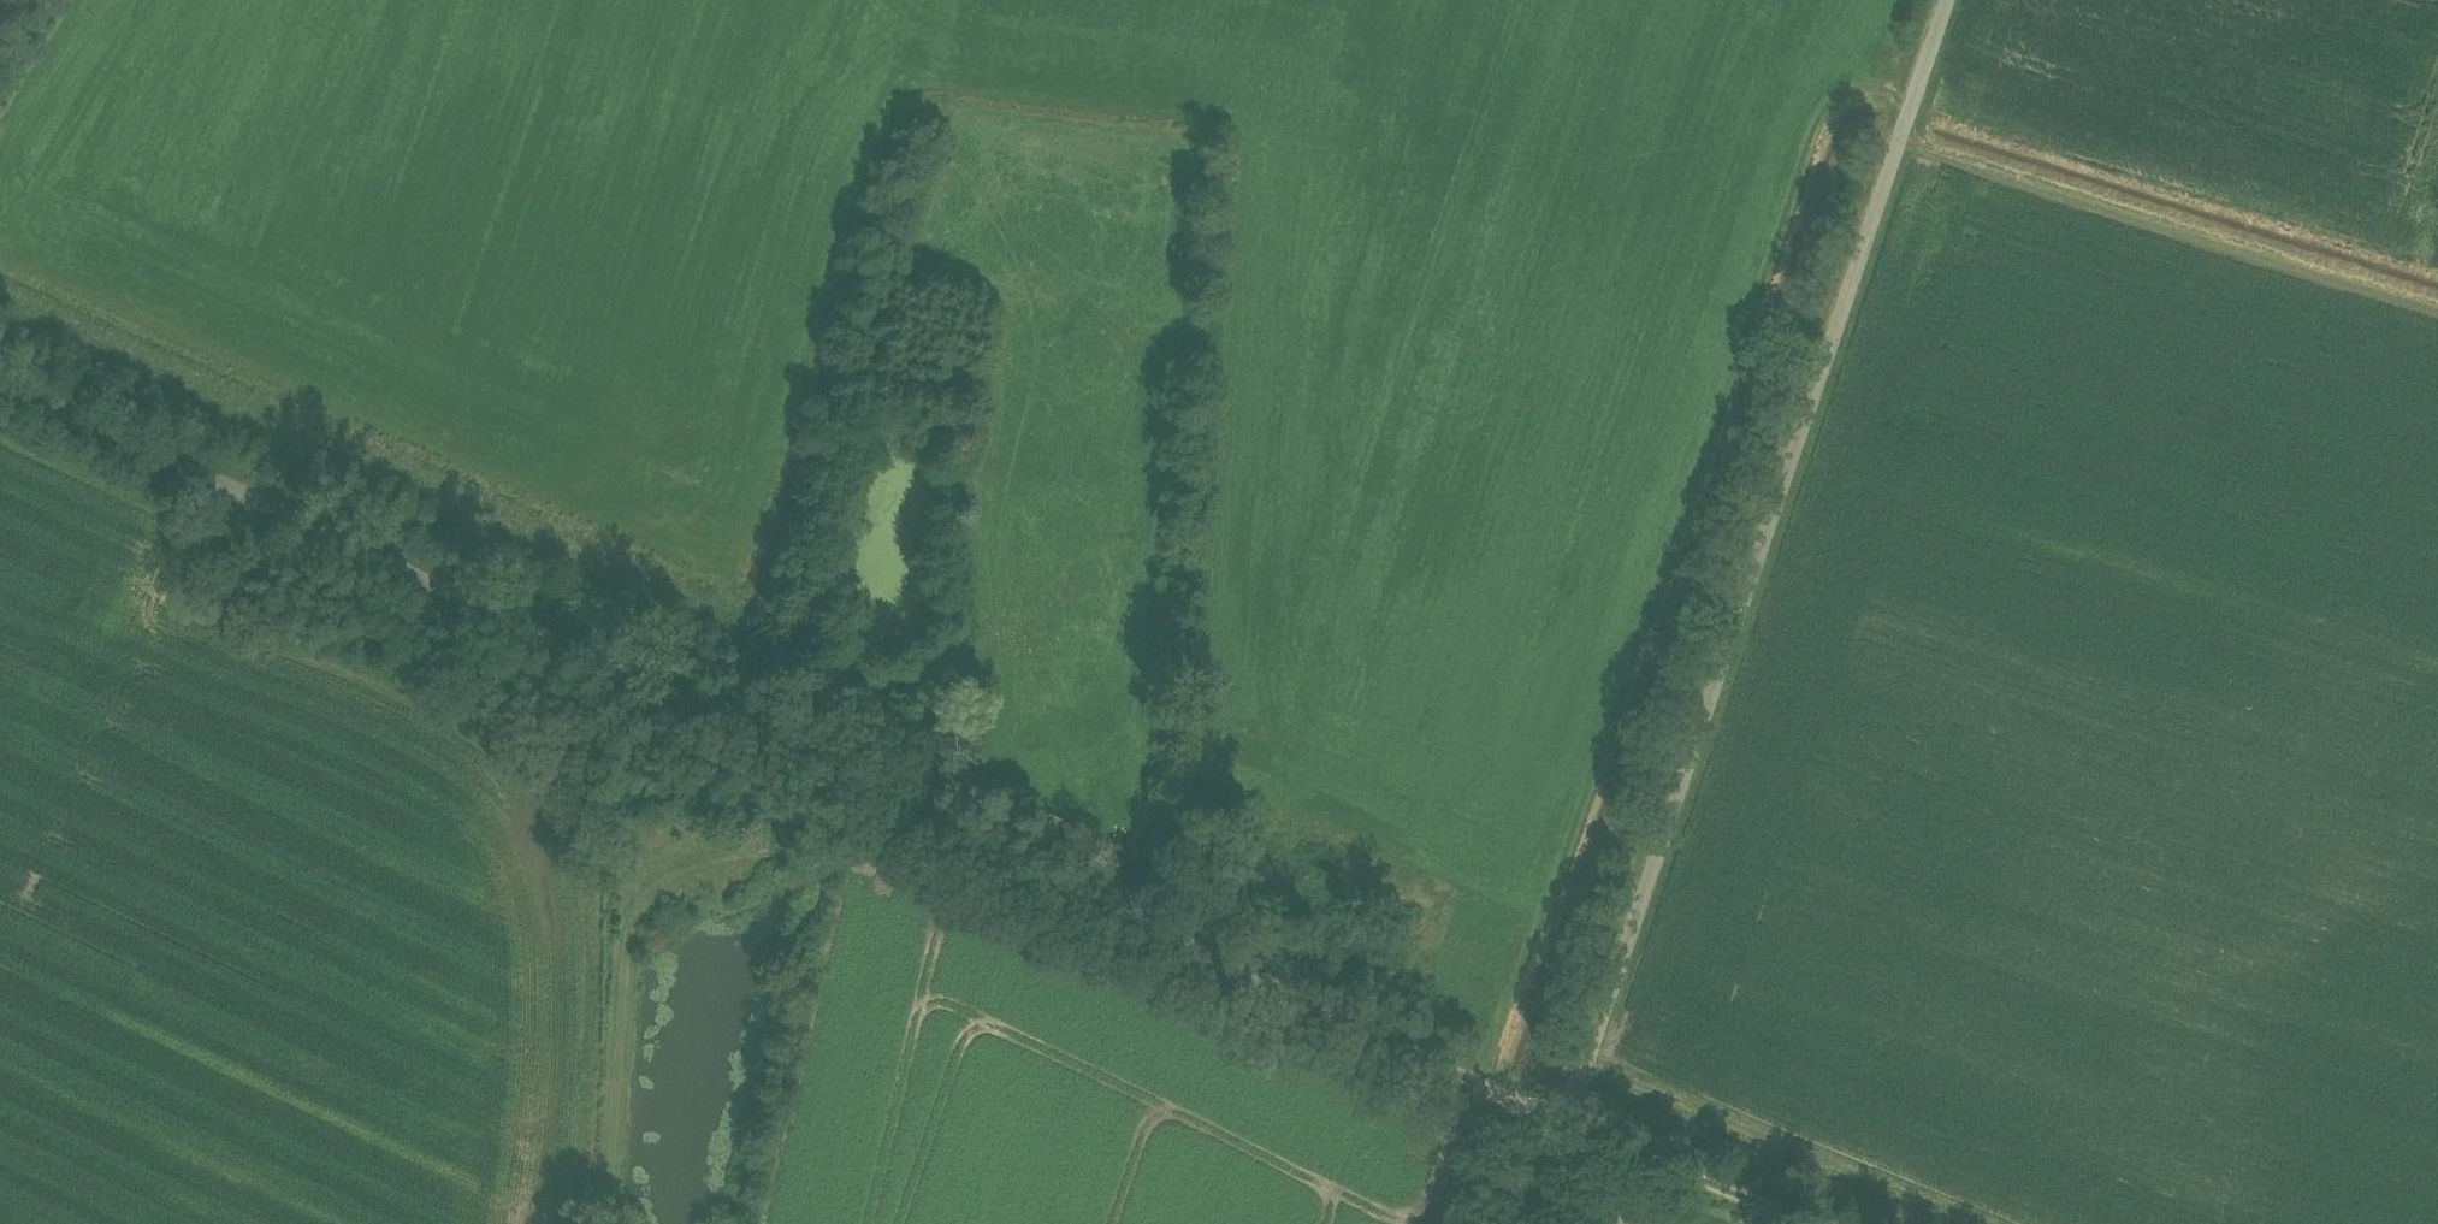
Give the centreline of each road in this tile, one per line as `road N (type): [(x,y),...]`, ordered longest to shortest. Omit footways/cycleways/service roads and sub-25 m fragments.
road 1 (unclassified): [(1559,1120),(0,366)]
road 2 (unclassified): [(1948,0),(1559,1120)]
road 3 (track): [(1570,1094),(1705,1163),(1856,1223)]
road 4 (unclassified): [(1559,1120),(1594,1157),(1617,1223)]

